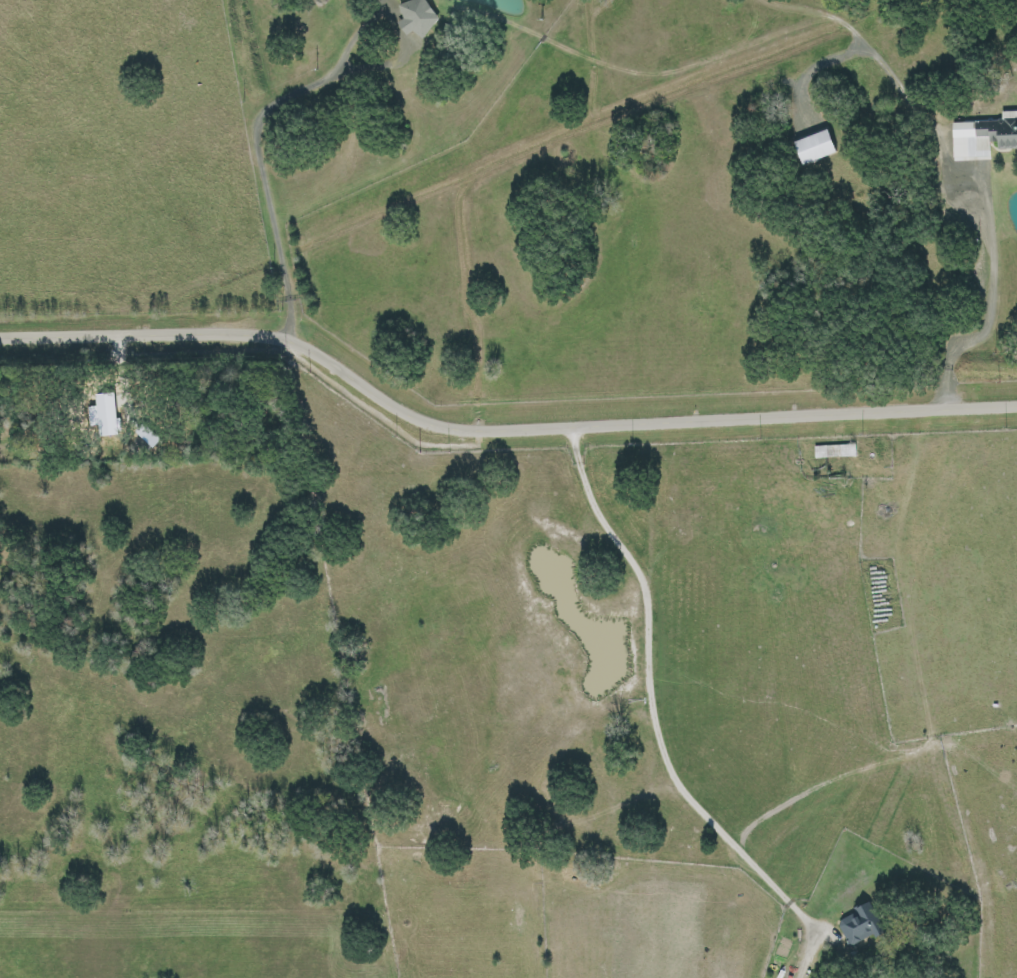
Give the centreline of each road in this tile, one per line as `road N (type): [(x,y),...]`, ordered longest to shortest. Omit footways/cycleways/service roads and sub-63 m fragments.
road 1 (residential): [(0,340),(278,342),(334,366),(403,414),(464,432),(1016,409)]
road 2 (residential): [(958,412),(994,299),(992,203),(856,33),(776,0)]

